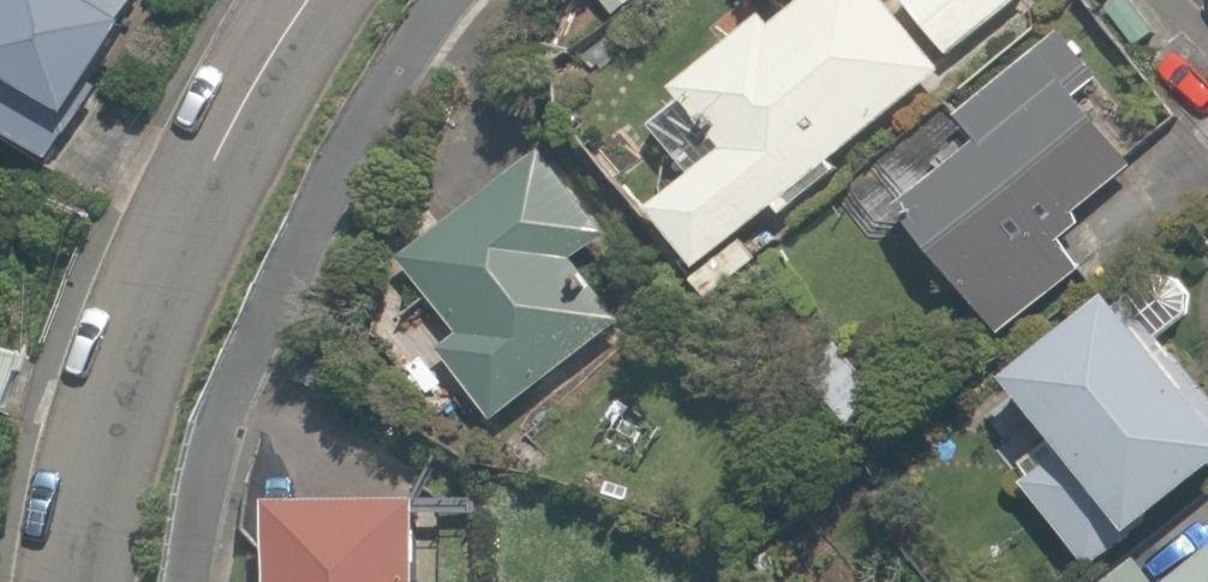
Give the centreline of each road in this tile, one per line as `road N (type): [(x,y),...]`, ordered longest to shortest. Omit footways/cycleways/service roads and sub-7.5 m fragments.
road 1 (residential): [(70,581),(81,507),(115,388),(203,188),(307,0)]

